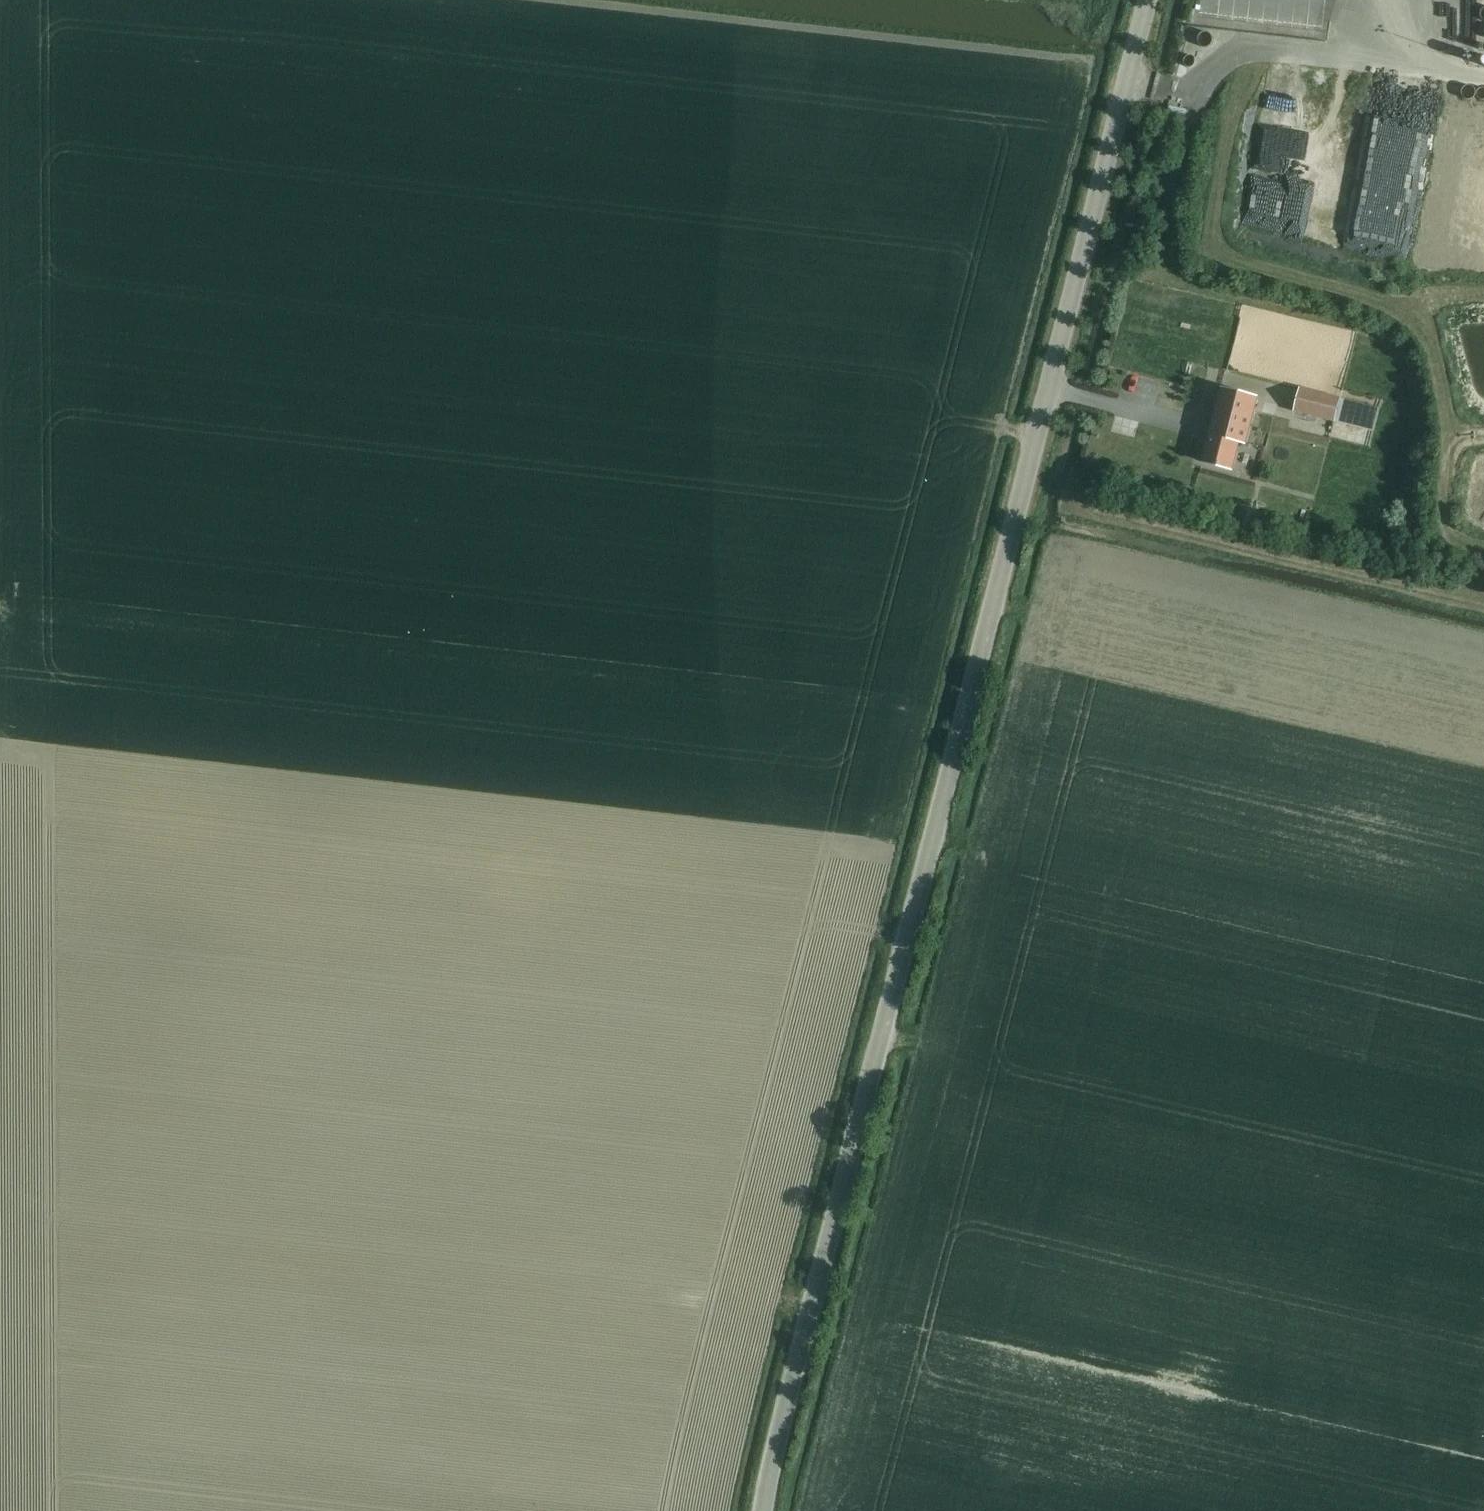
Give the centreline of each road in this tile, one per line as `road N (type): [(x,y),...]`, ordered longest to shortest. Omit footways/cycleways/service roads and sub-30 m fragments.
road 1 (unclassified): [(763,1510),(1145,0)]

